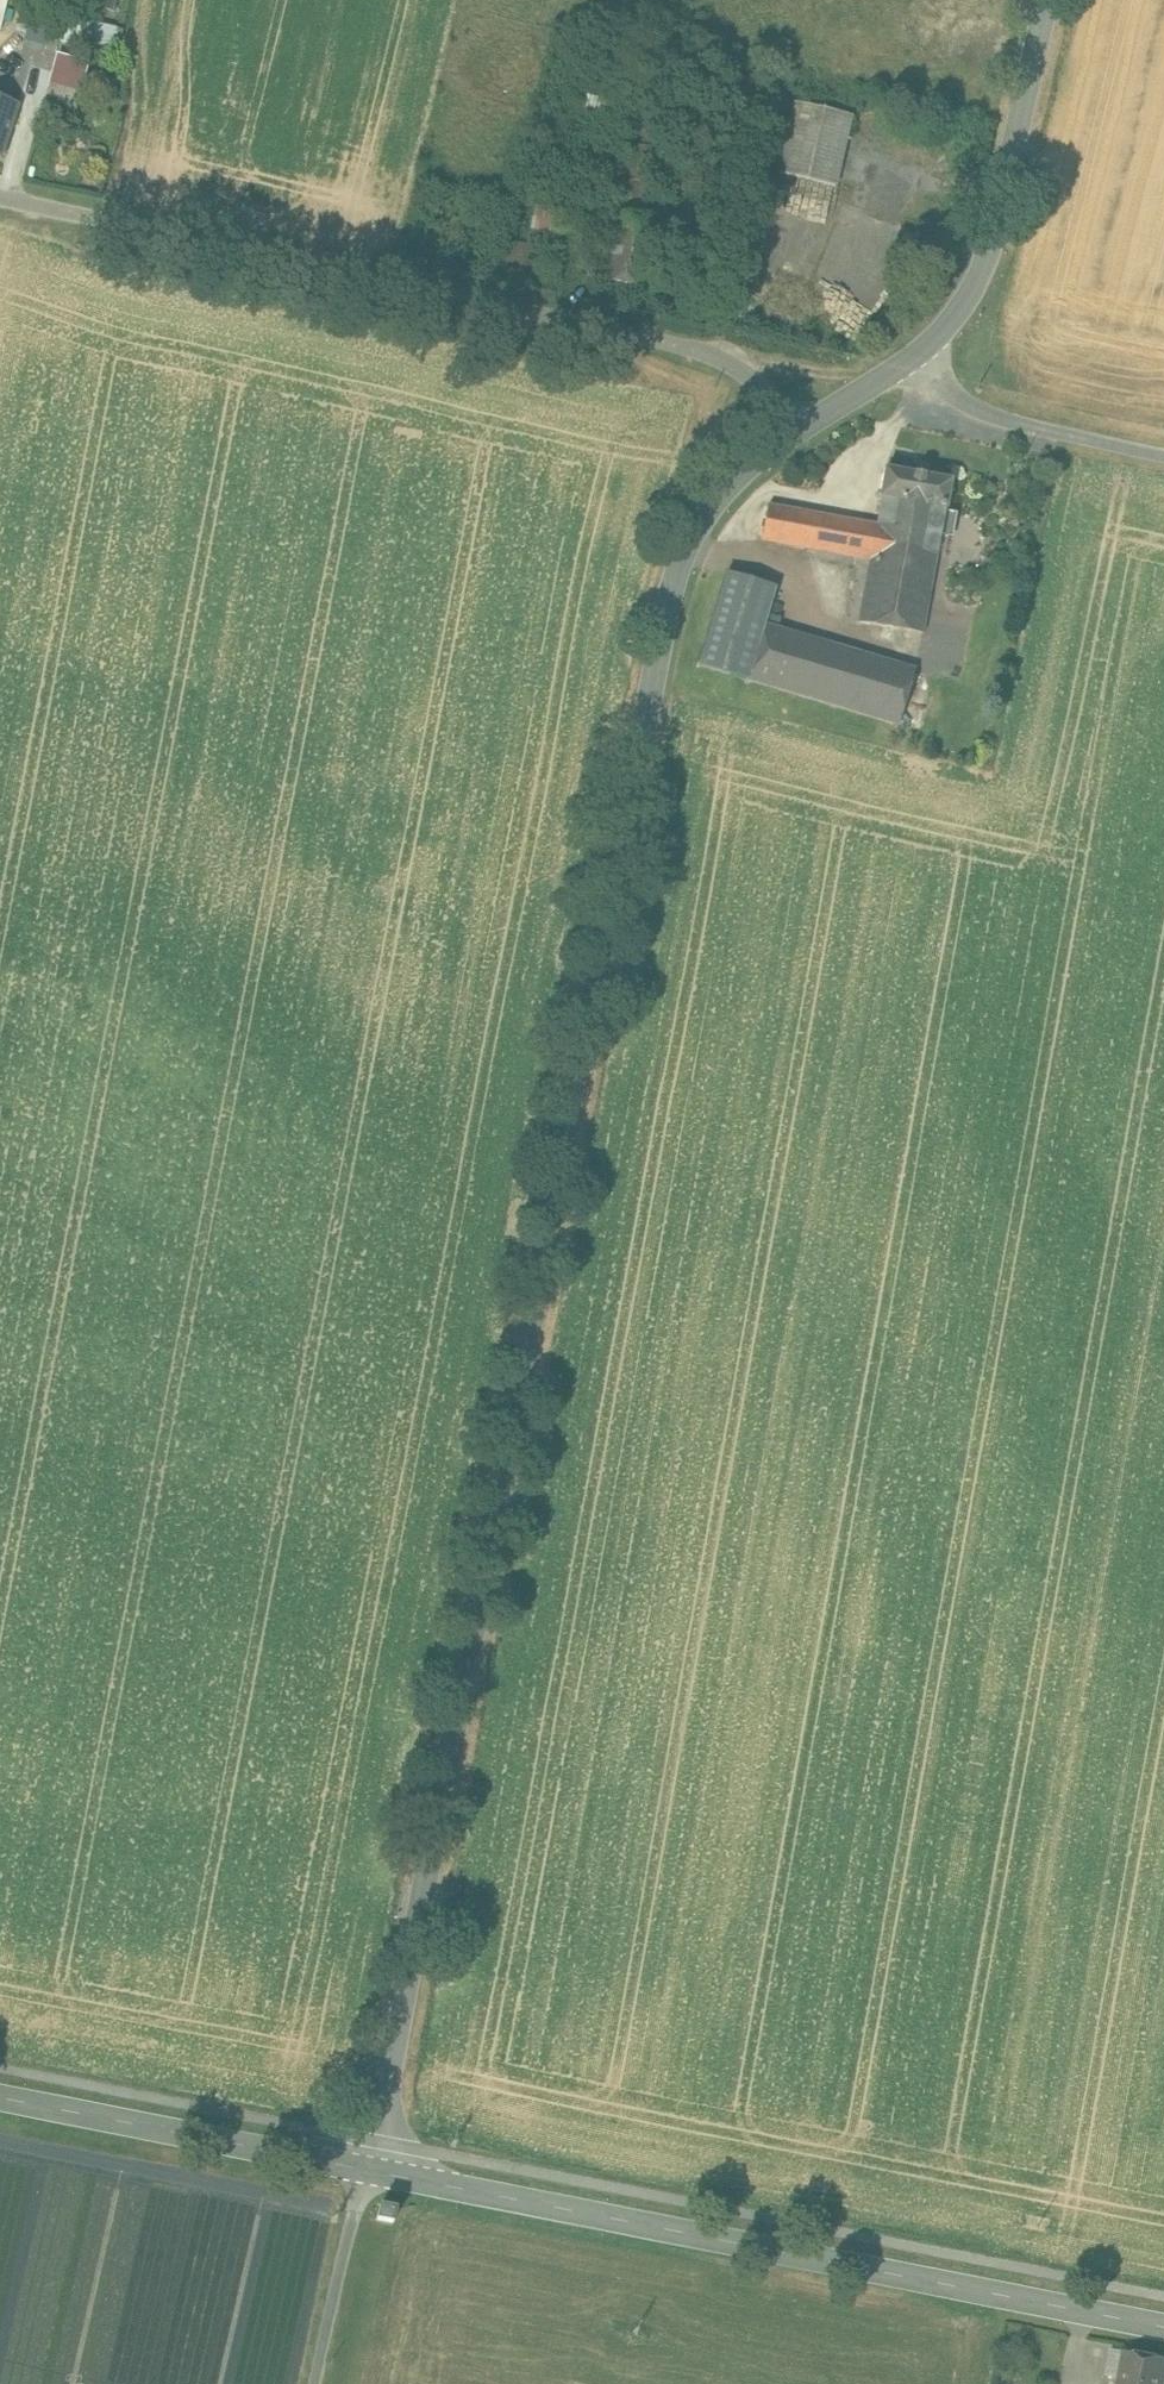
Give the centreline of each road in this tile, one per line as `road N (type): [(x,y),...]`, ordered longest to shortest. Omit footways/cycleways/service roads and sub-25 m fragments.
road 1 (tertiary): [(364,2169),(380,2142),(676,574),(712,504),(810,426)]
road 2 (unclassified): [(810,426),(711,350),(0,198)]
road 3 (tertiary): [(364,2169),(1163,2329)]
road 4 (tertiary): [(909,361),(951,325),(991,253),(1048,0)]
road 5 (tertiary): [(0,2098),(364,2169)]
road 6 (track): [(0,2136),(354,2204)]
road 7 (unclassified): [(1163,455),(994,418),(947,394),(909,361)]
road 8 (residential): [(364,2169),(314,2383)]
road 9 (track): [(711,350),(839,378),(862,394)]

